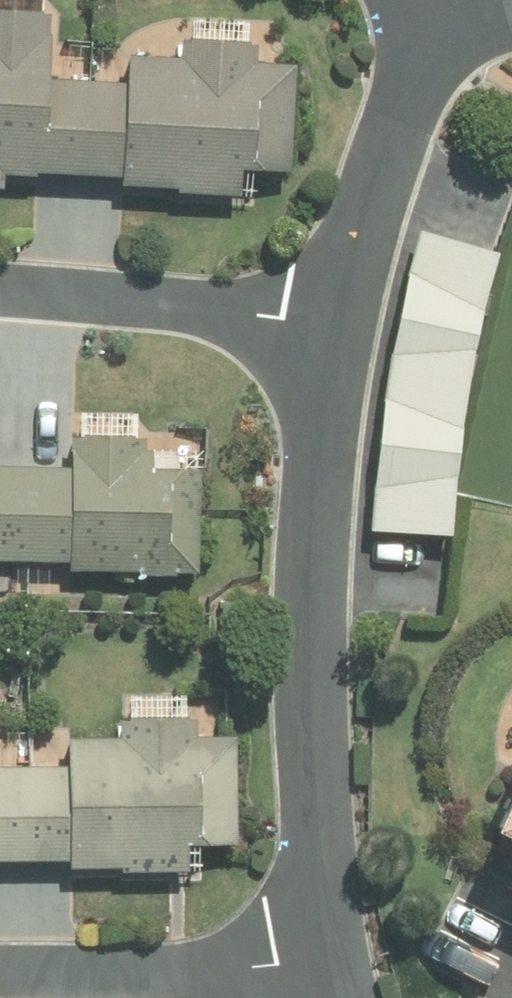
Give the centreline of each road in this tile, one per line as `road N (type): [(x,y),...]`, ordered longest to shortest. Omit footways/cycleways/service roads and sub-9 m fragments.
road 1 (residential): [(327,969),(305,699),(315,444),(331,338)]
road 2 (residential): [(0,290),(142,302),(331,338)]
road 3 (residential): [(0,975),(327,969)]
road 4 (residential): [(331,338),(385,139),(440,45)]

